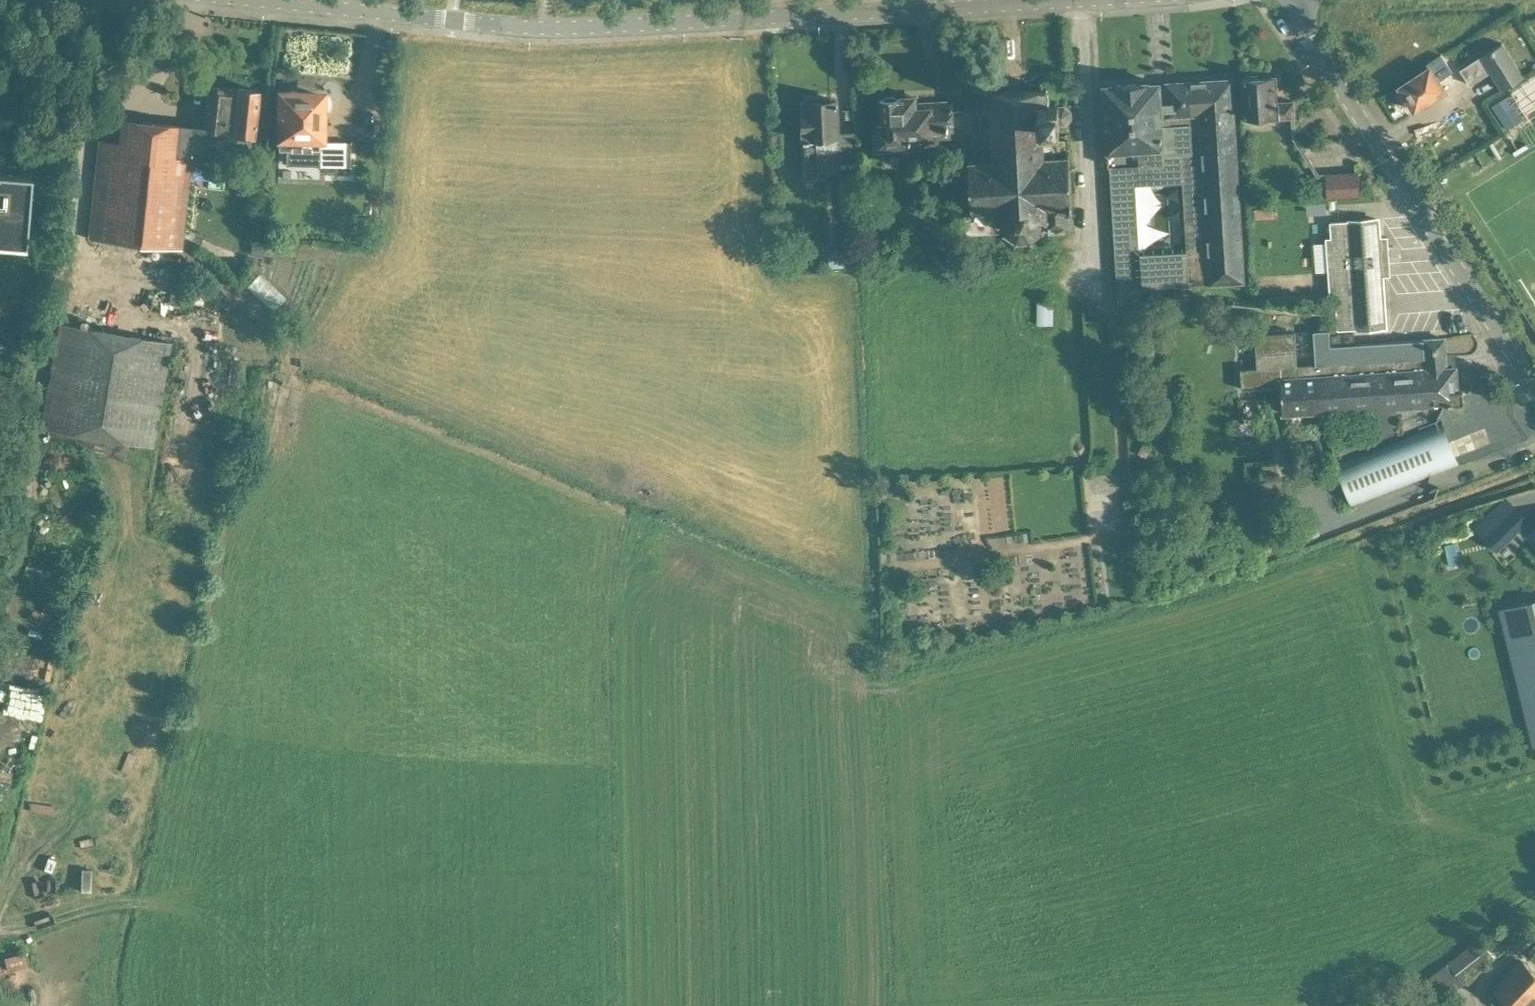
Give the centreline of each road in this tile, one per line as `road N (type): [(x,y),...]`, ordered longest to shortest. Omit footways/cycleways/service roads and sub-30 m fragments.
road 1 (unclassified): [(207,0),(546,26),(1130,0)]
road 2 (unclassified): [(1275,0),(1534,391)]

